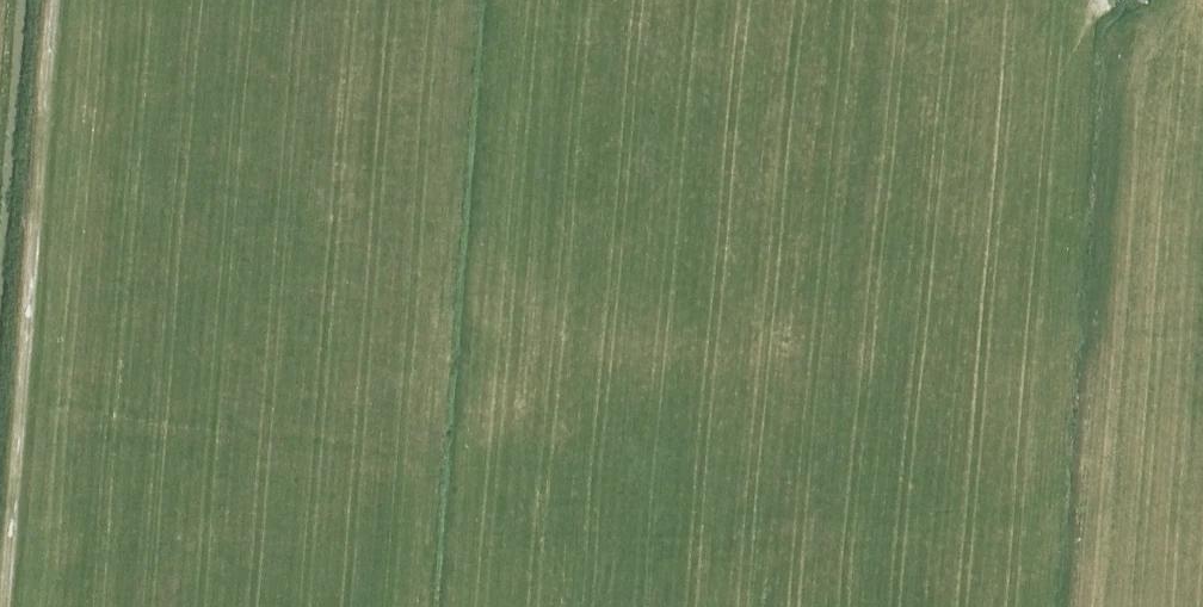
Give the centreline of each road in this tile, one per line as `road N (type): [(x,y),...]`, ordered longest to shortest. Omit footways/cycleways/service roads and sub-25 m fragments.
road 1 (track): [(52,0),(0,606)]

